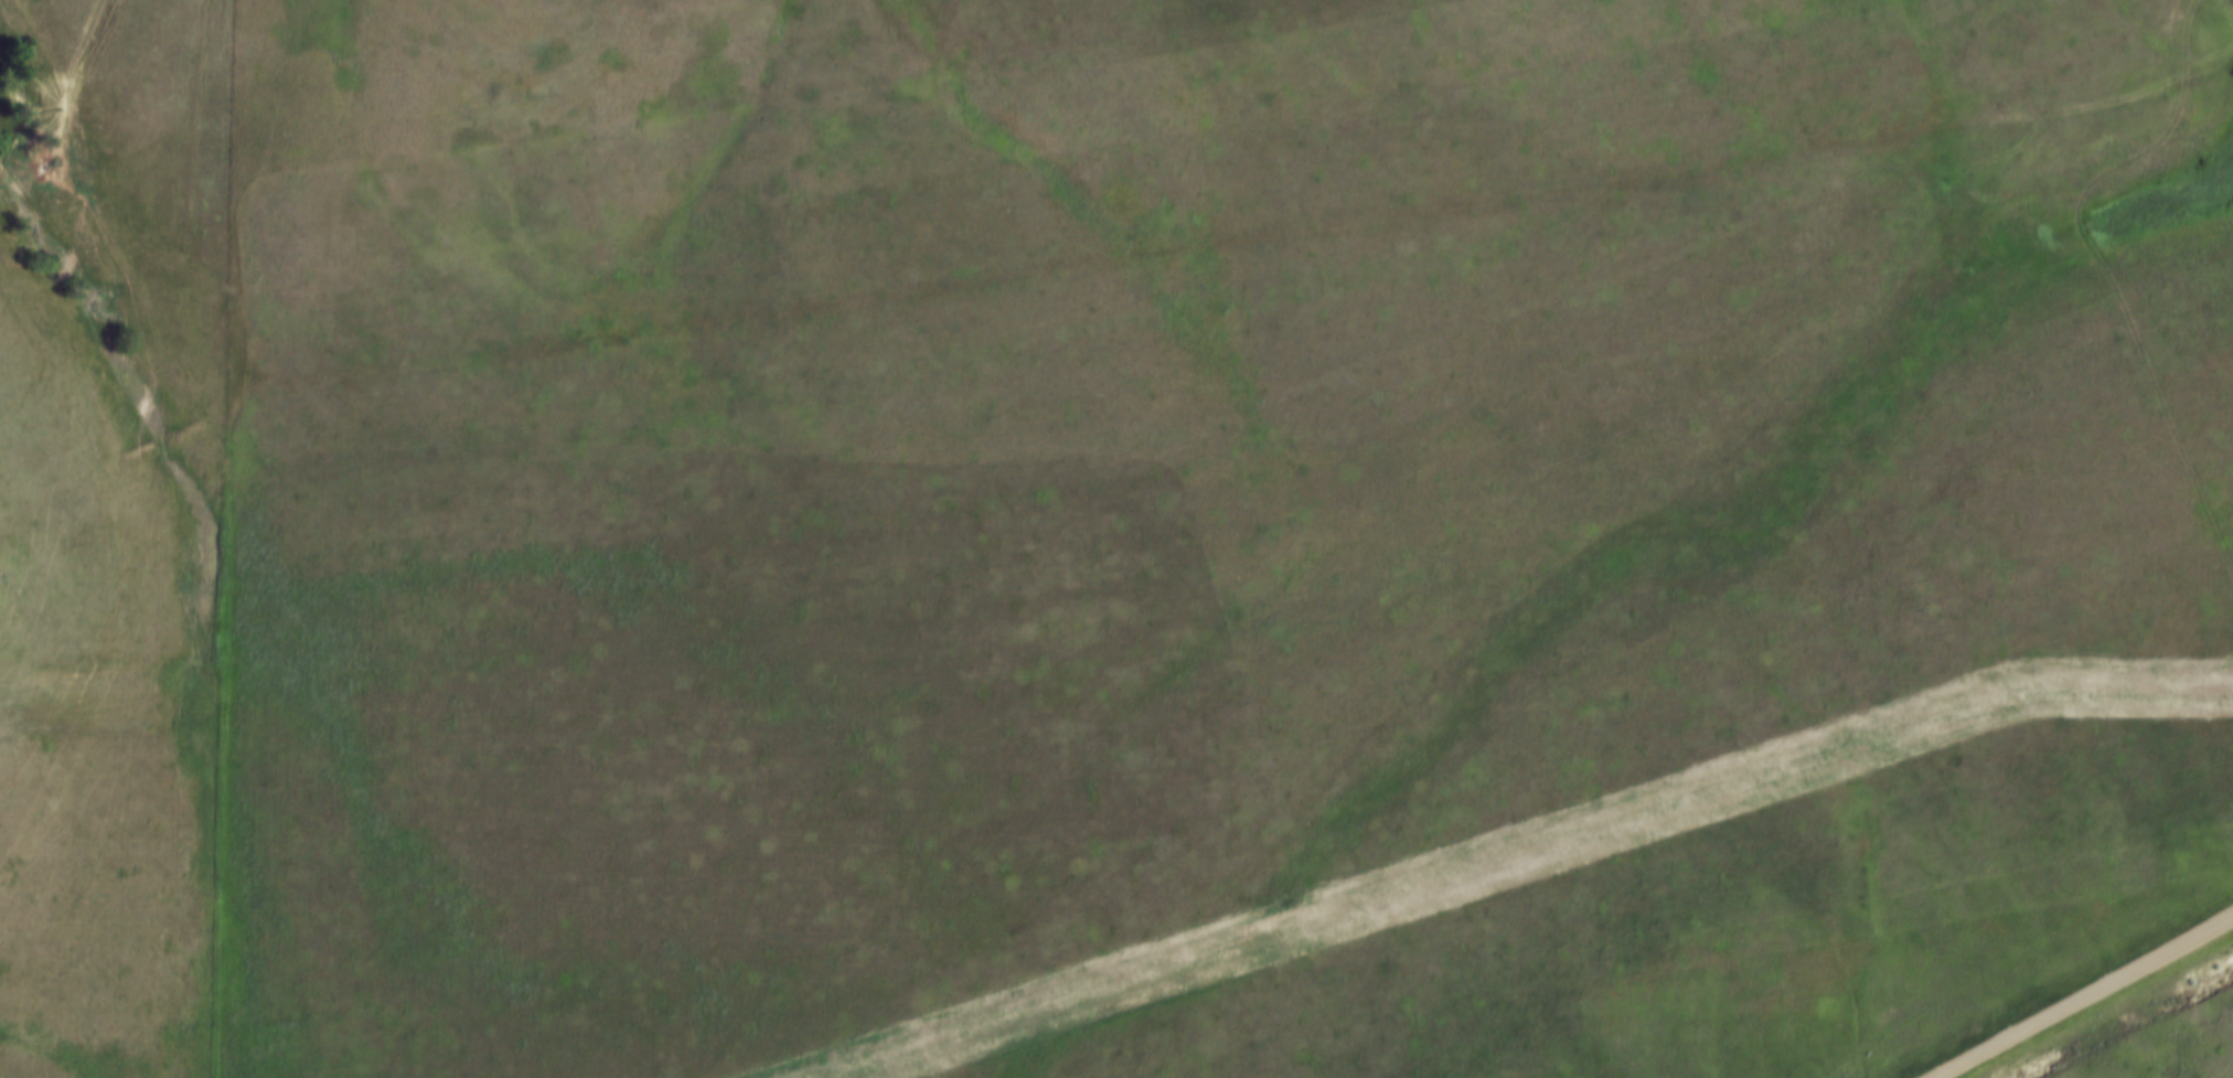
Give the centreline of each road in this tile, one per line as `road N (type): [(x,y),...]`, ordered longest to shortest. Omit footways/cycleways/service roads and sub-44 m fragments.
road 1 (track): [(310,395),(1892,178),(2065,136),(2232,66)]
road 2 (tertiary): [(2232,917),(1935,1077)]

